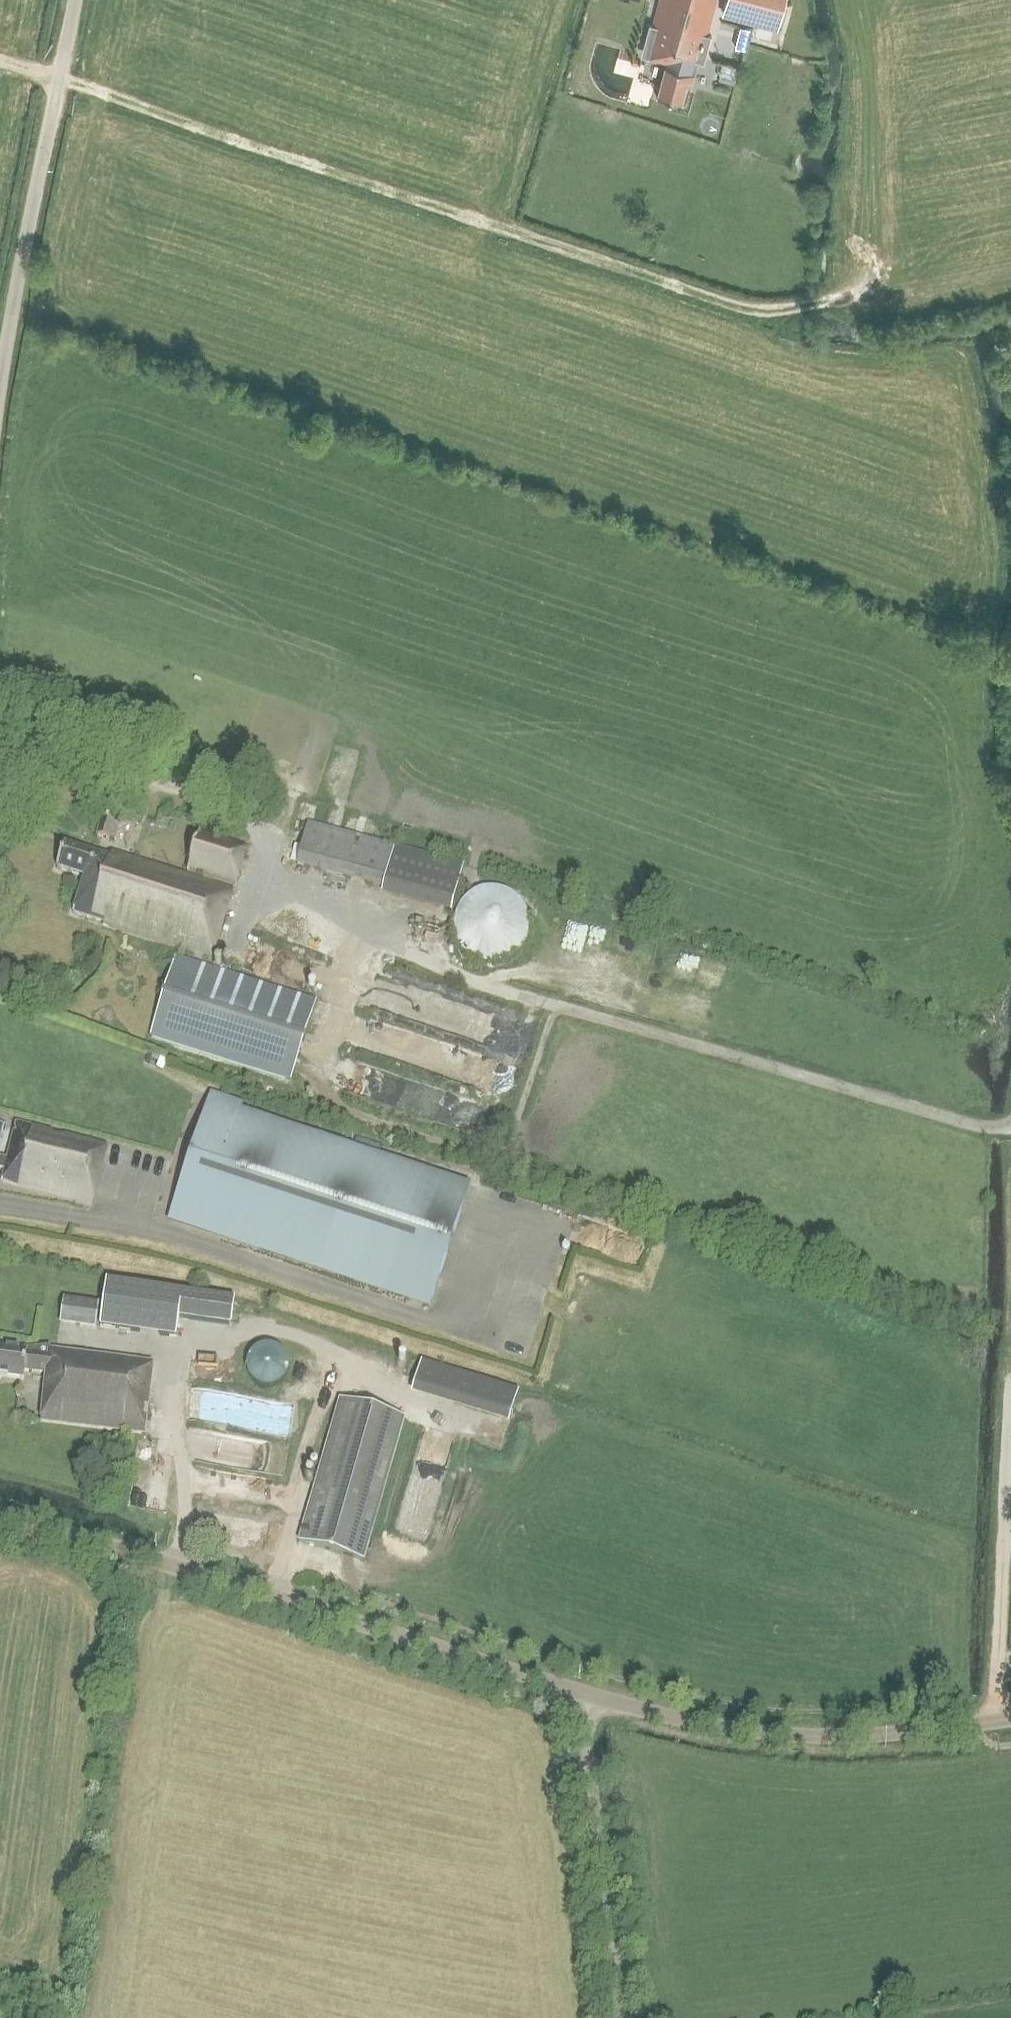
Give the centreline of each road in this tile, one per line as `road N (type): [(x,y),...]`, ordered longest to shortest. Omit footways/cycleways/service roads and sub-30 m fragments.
road 1 (unclassified): [(585,1695),(174,1561),(0,1515)]
road 2 (unclassified): [(1010,1725),(914,1741),(765,1742),(585,1695)]
road 3 (unclassified): [(0,395),(80,0)]
road 4 (track): [(0,724),(255,808),(274,866)]
road 5 (unclassified): [(618,2017),(585,1695)]

